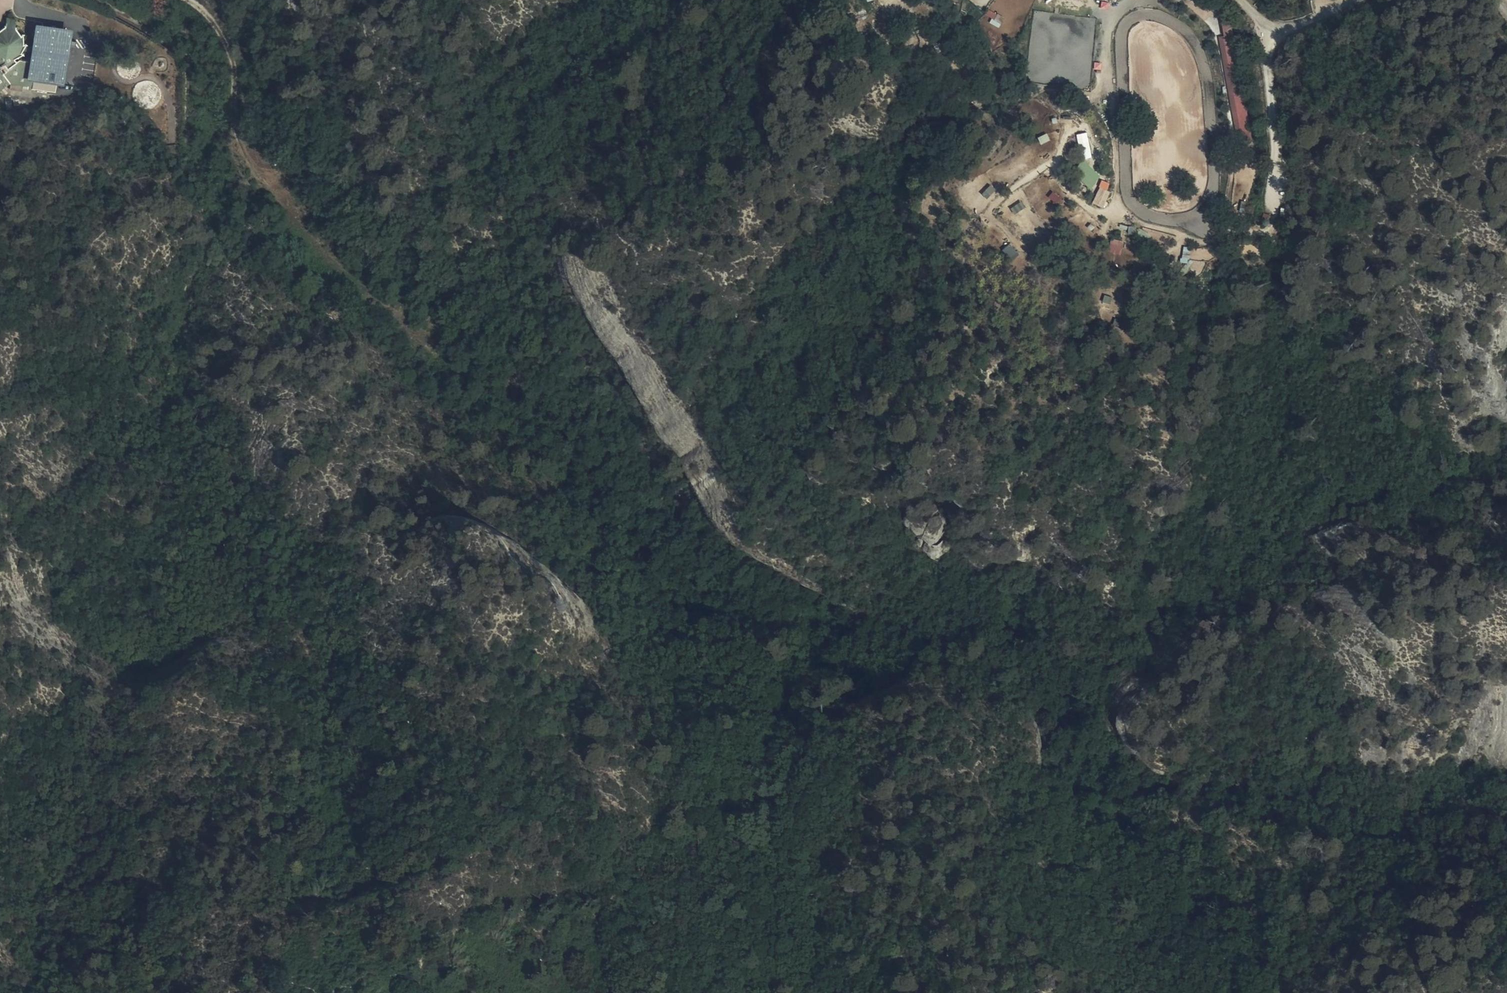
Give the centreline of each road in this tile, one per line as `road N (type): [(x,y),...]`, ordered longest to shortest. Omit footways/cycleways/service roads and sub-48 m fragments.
road 1 (track): [(1274,28),(1268,73),(1277,213),(1270,227),(1251,234),(1182,234)]
road 2 (track): [(1240,0),(1274,28),(1362,0)]

